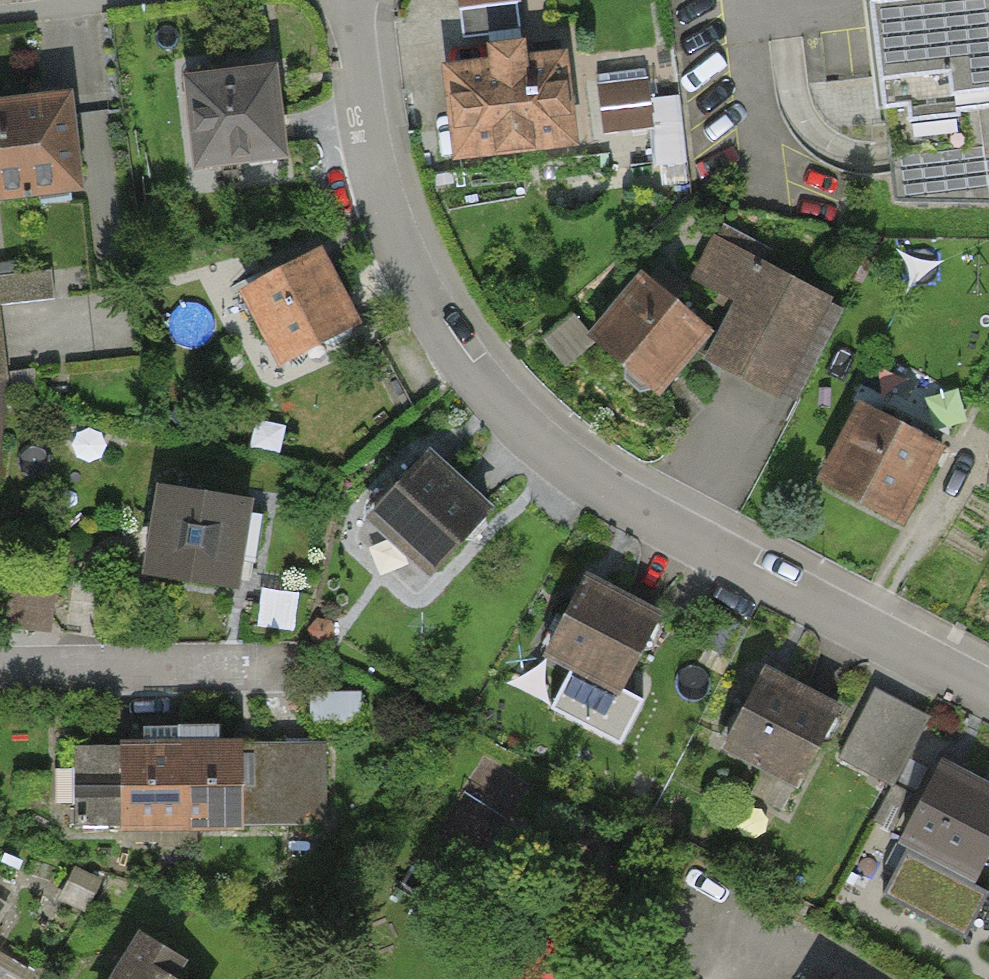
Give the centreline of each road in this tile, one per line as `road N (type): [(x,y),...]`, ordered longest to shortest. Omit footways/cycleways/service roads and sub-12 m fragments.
road 1 (residential): [(347,0),(385,228),(424,324),(497,413),(609,503),(988,698)]
road 2 (residential): [(0,673),(230,672)]

